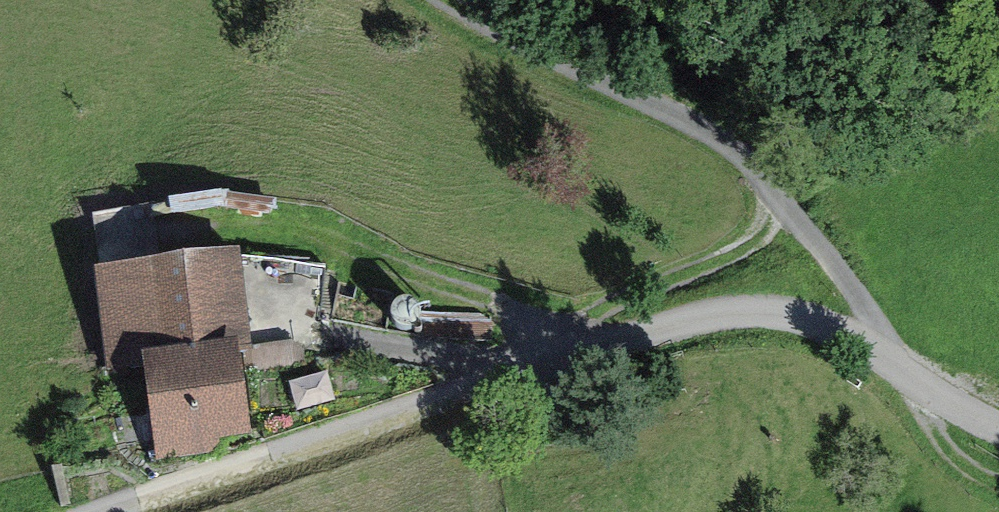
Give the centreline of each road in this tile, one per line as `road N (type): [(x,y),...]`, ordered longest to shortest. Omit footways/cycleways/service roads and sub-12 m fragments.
road 1 (track): [(998,428),(824,326),(735,313),(649,332),(99,511)]
road 2 (track): [(449,0),(744,156),(829,257),(914,379)]
road 3 (track): [(532,370),(563,335),(613,301),(749,245),(779,194)]
road 4 (track): [(532,370),(371,344),(261,316)]
road 5 (track): [(998,484),(914,379)]

